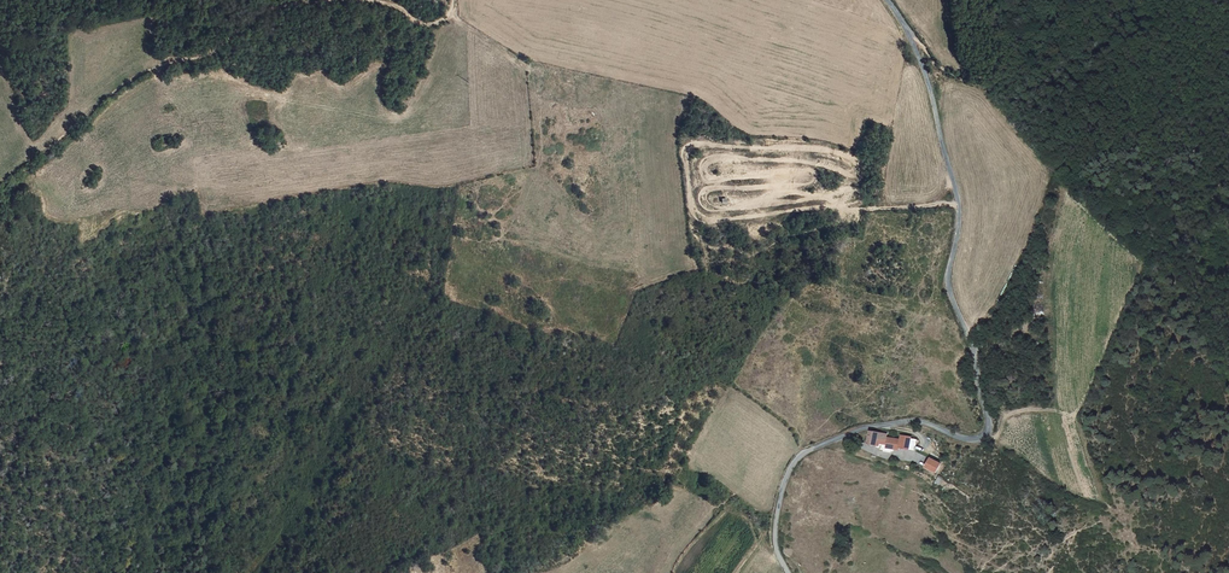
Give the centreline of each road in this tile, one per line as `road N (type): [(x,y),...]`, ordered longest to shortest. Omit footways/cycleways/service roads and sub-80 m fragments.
road 1 (unclassified): [(789,572),(775,540),(778,512),(785,478),(801,454),(859,429),(920,419),(965,436),(987,429),(976,354),(950,287),(959,207),(917,38),(891,0)]
road 2 (track): [(0,194),(127,91),(224,50),(264,13),(372,3),(444,27),(453,0)]

